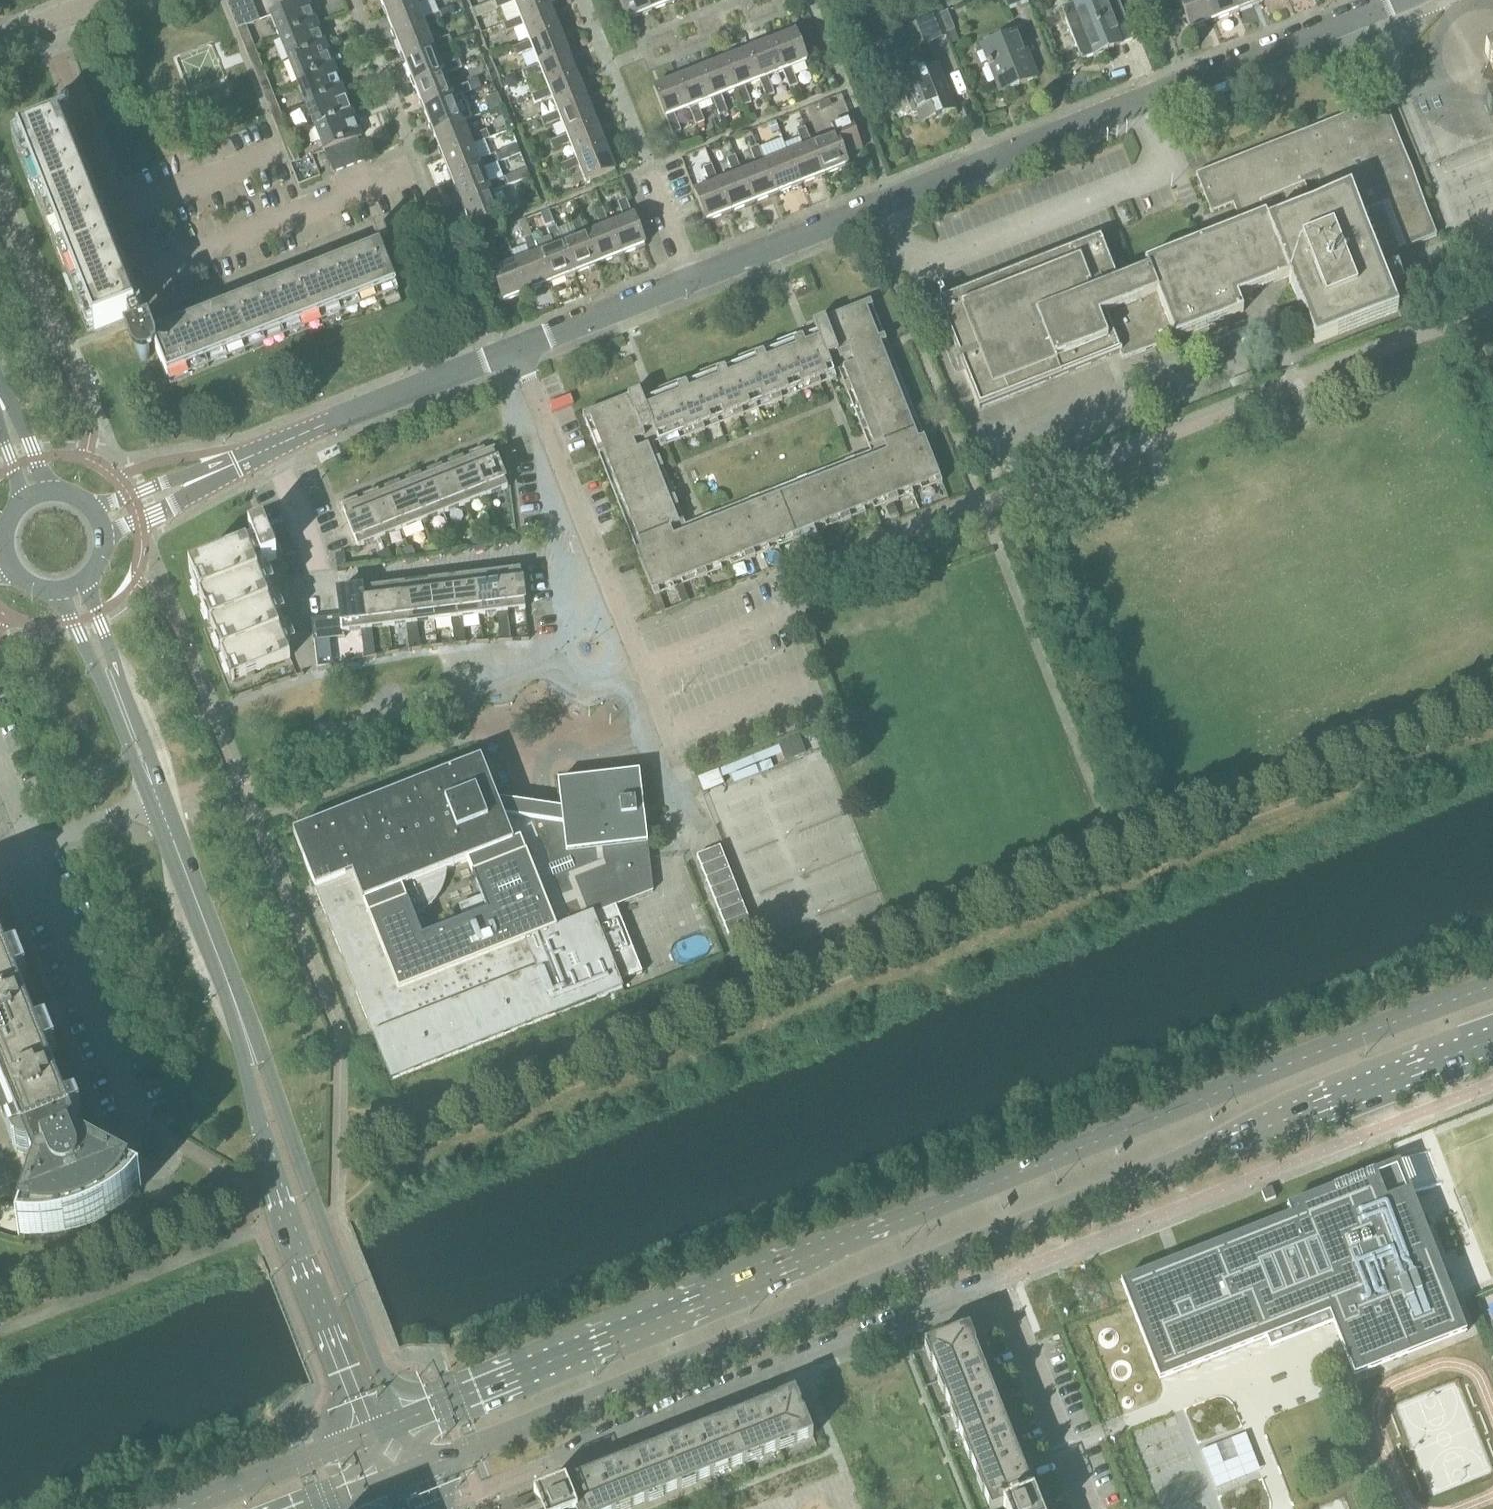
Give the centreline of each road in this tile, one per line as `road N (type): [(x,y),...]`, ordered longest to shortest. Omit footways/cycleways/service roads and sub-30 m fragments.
road 1 (primary): [(1492,985),(397,1423)]
road 2 (primary): [(416,1470),(1492,1040)]
road 3 (residential): [(516,354),(1394,0)]
road 4 (residential): [(996,1280),(544,1463)]
road 5 (tertiary): [(238,1007),(273,1178),(364,1437)]
road 6 (tertiary): [(397,1423),(238,1007)]
road 7 (unclassified): [(631,640),(516,354)]
road 8 (residential): [(139,1123),(23,841)]
road 9 (residential): [(276,445),(516,354)]
road 10 (residential): [(996,1280),(1087,1508)]
road 11 (tertiary): [(161,797),(76,583)]
road 12 (tertiary): [(238,1007),(161,797)]
road 13 (primary): [(364,1437),(181,1508)]
road 14 (residential): [(100,521),(276,445)]
road 15 (unclassified): [(631,640),(643,671),(784,616)]
road 16 (residential): [(69,369),(0,211)]
road 17 (residential): [(161,797),(23,841)]
road 18 (residential): [(318,565),(276,445)]
road 19 (residential): [(139,1123),(166,1137),(161,1165),(141,1163),(125,1150),(130,1126)]

